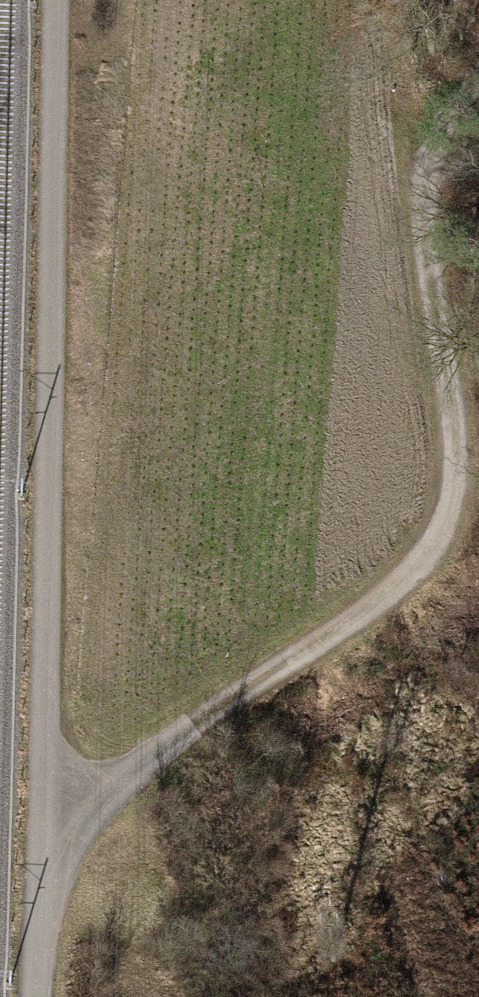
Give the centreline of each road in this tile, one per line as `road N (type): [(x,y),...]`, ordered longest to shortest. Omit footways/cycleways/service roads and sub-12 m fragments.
road 1 (track): [(61,0),(50,996)]
road 2 (track): [(55,838),(389,589),(451,491),(446,401),(416,237),(435,138),(478,83)]

